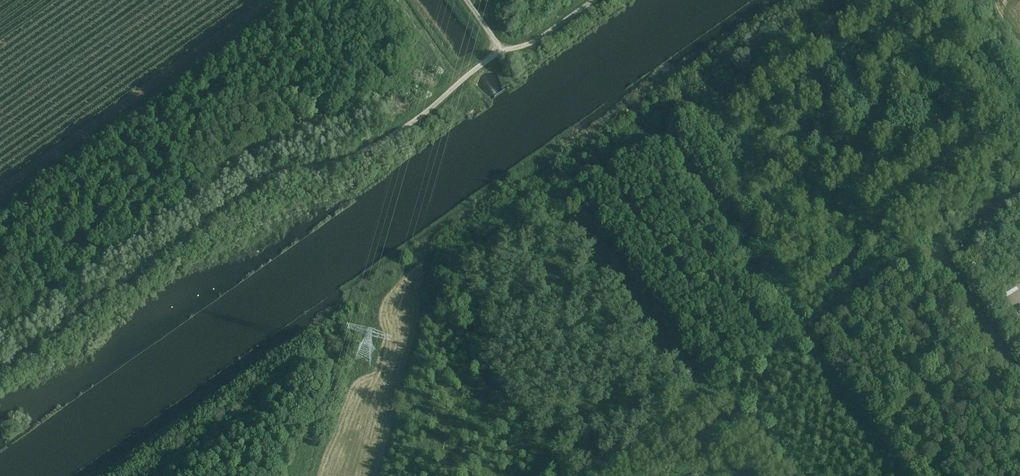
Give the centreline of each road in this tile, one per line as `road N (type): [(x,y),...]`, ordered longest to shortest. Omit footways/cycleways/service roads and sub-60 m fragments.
road 1 (track): [(904,475),(647,102)]

